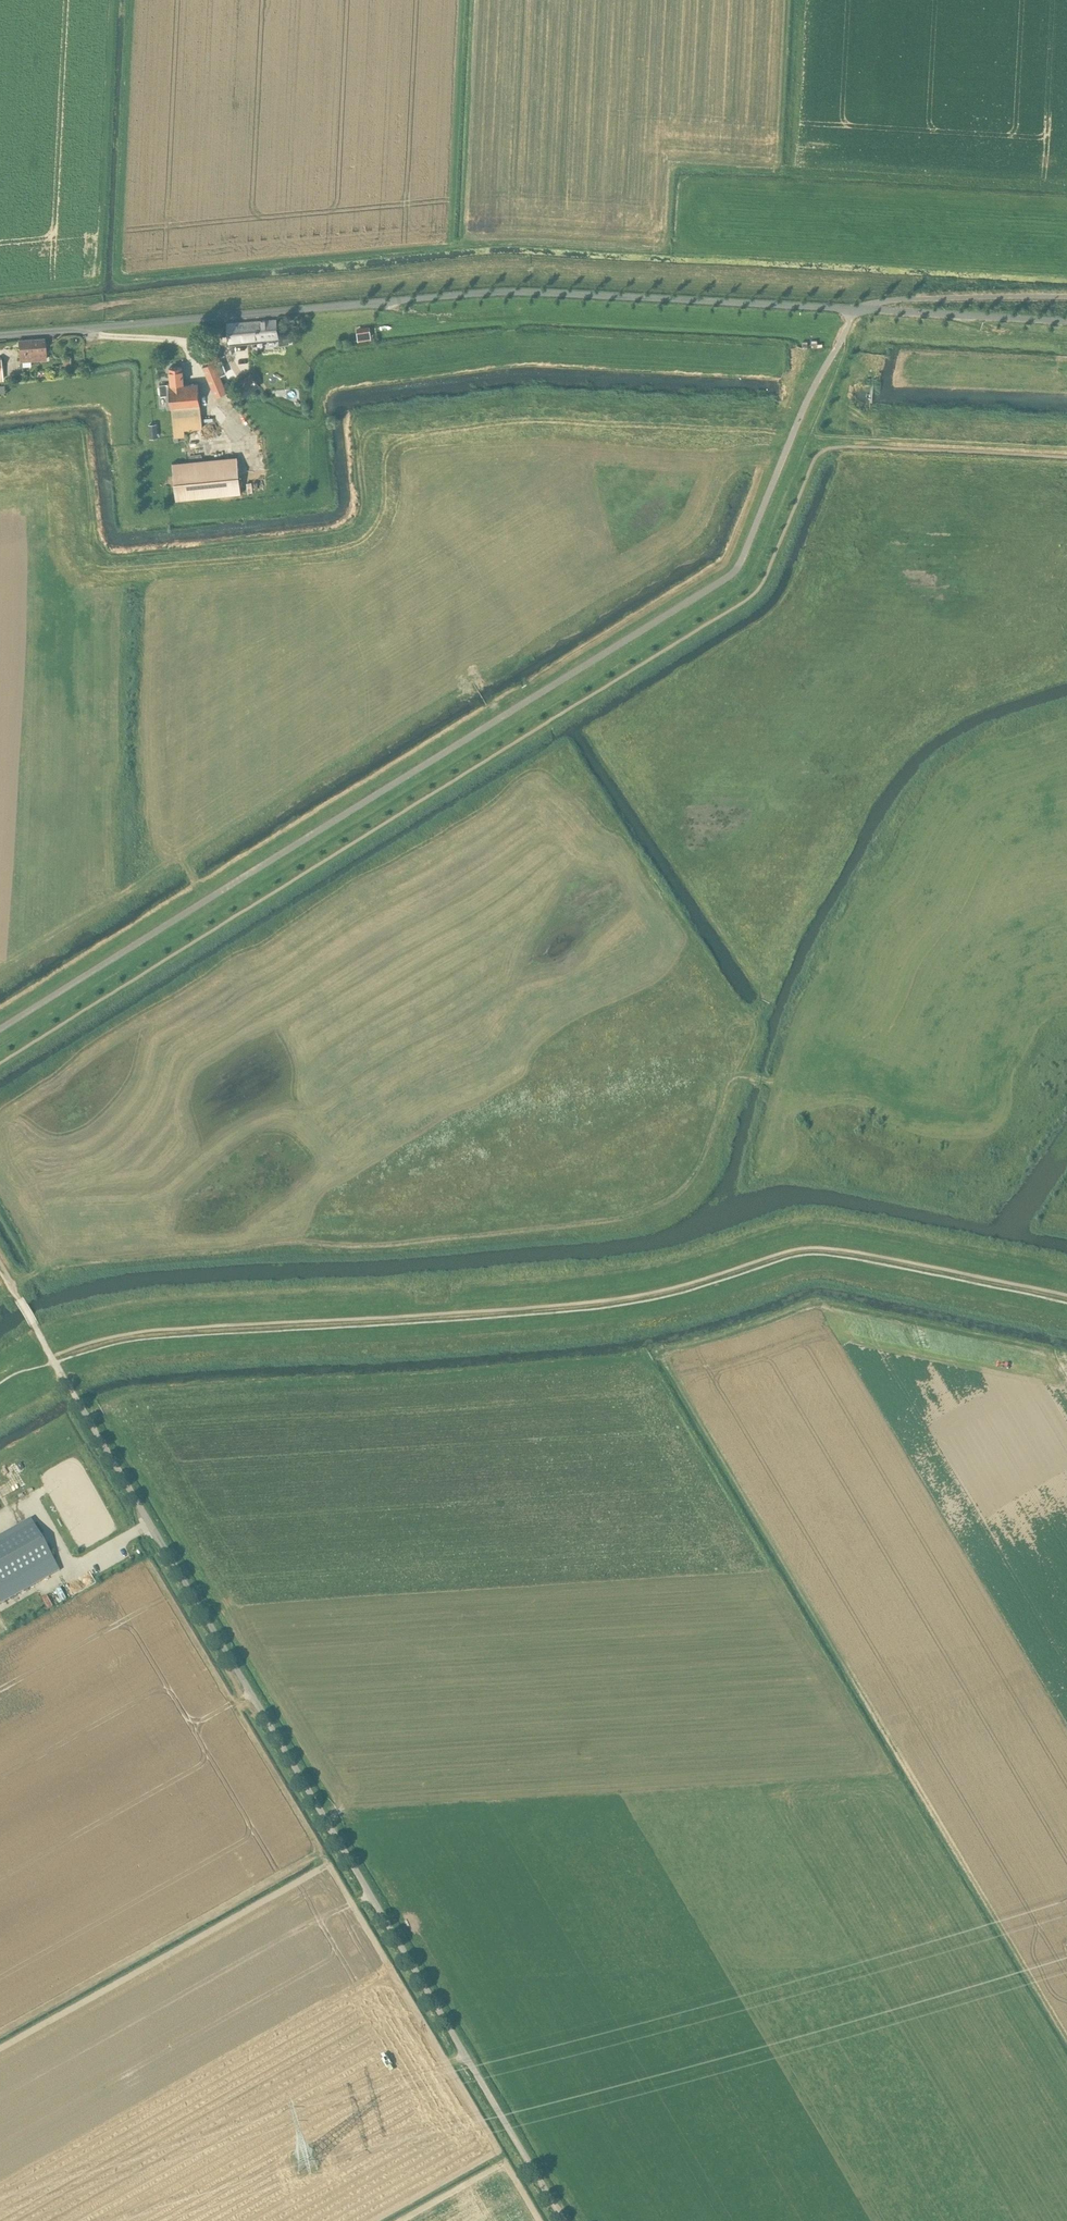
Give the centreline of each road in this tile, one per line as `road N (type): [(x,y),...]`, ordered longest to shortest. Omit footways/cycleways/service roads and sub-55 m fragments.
road 1 (track): [(563,2220),(17,1296)]
road 2 (unclassified): [(0,336),(511,292),(1066,321)]

